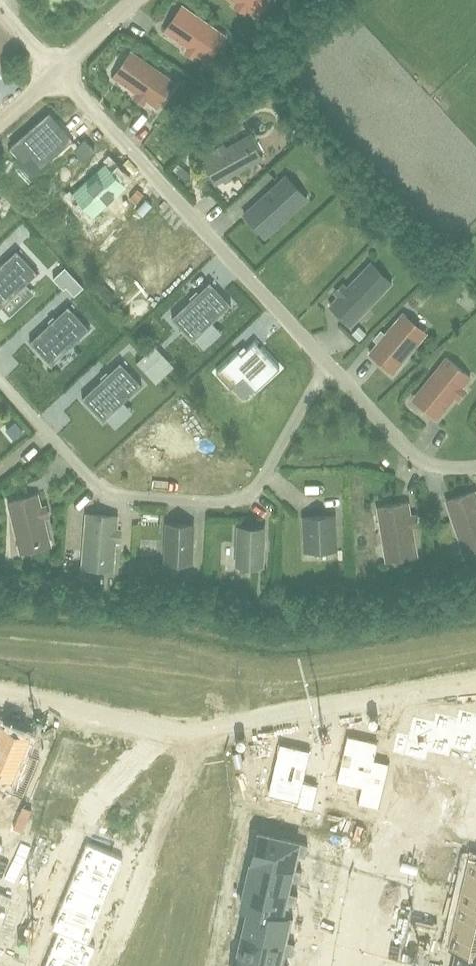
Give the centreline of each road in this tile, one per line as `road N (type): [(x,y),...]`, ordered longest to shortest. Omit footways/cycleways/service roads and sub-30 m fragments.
road 1 (residential): [(0,682),(218,723),(475,681)]

